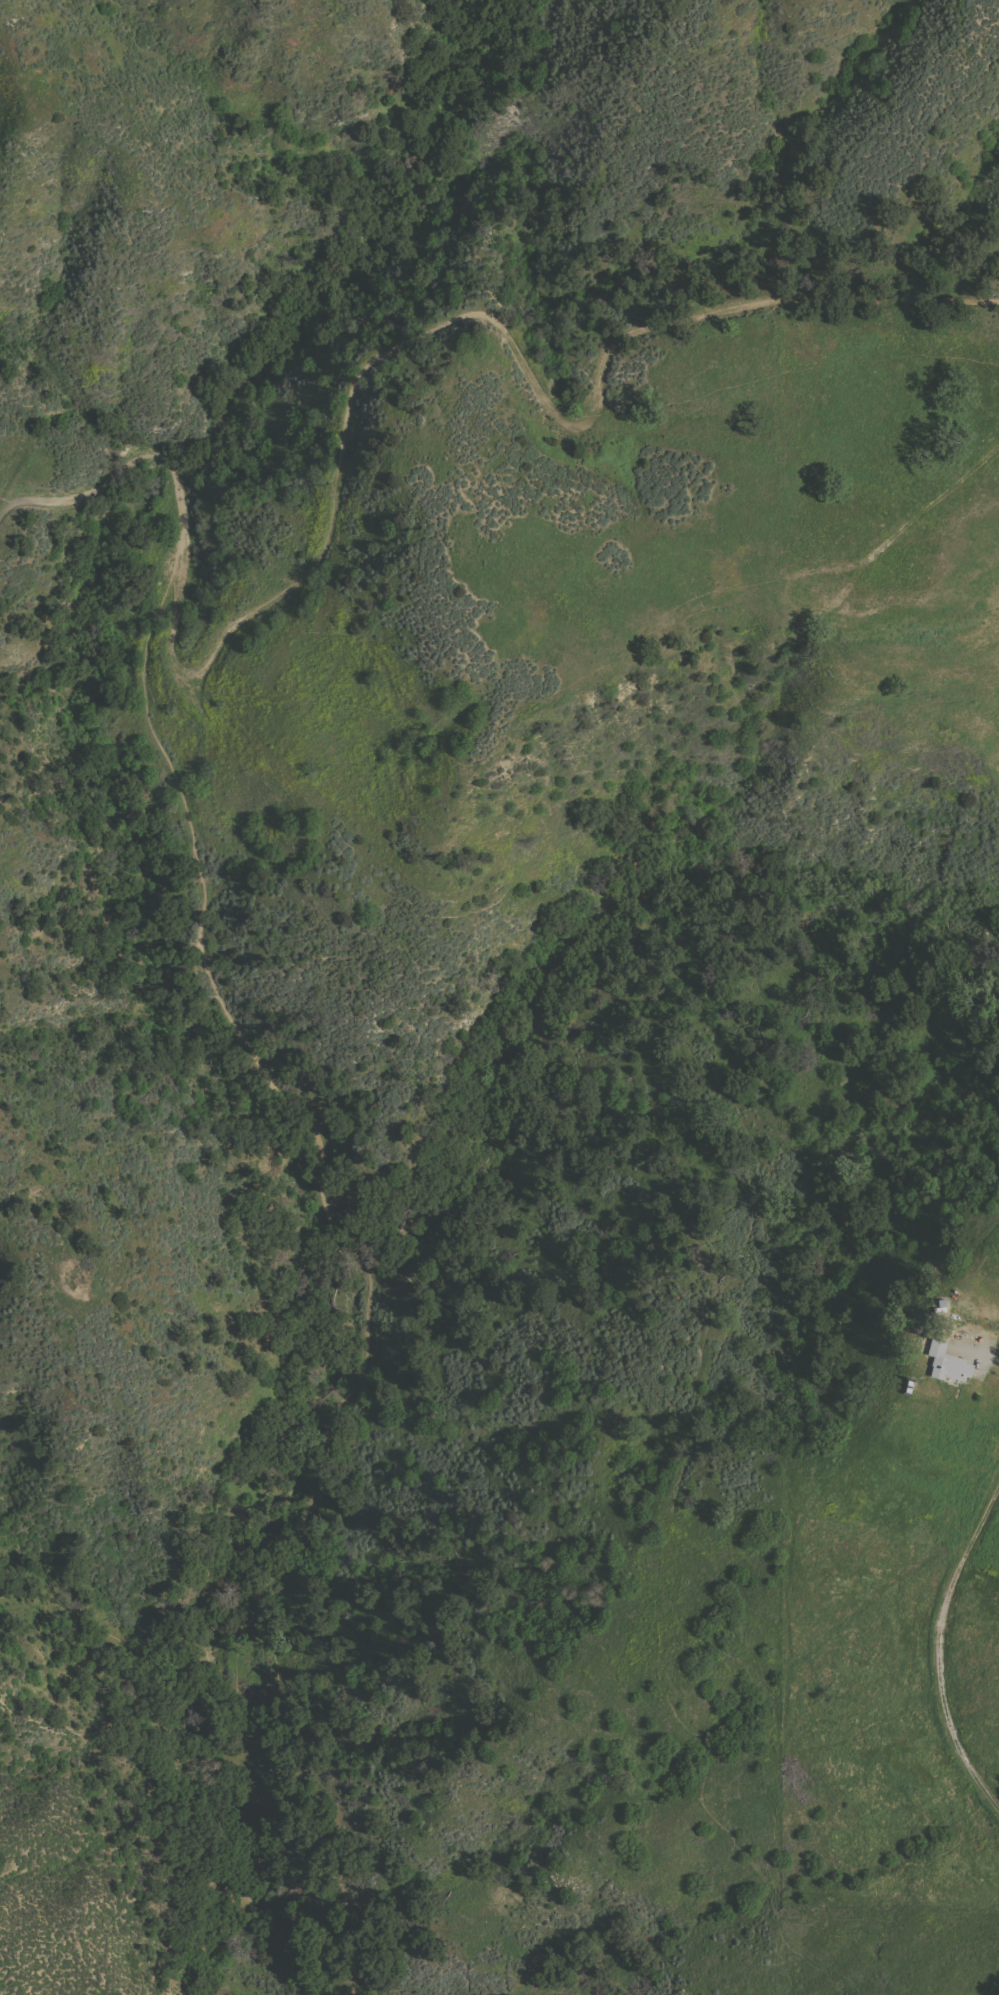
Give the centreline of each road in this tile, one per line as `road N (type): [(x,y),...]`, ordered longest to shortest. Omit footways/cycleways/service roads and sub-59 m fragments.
road 1 (track): [(998,299),(788,298),(642,328),(609,346),(594,411),(574,426),(557,418),(499,325),(485,314),(463,313),(376,355),(356,374),(321,548),(308,569),(243,613),(192,674),(175,669),(170,657),(180,569)]
road 2 (track): [(998,1809),(950,1735),(935,1653),(951,1575),(998,1479)]
road 3 (track): [(180,569),(185,536),(174,475),(159,456),(137,457),(77,500),(25,500),(0,512)]

